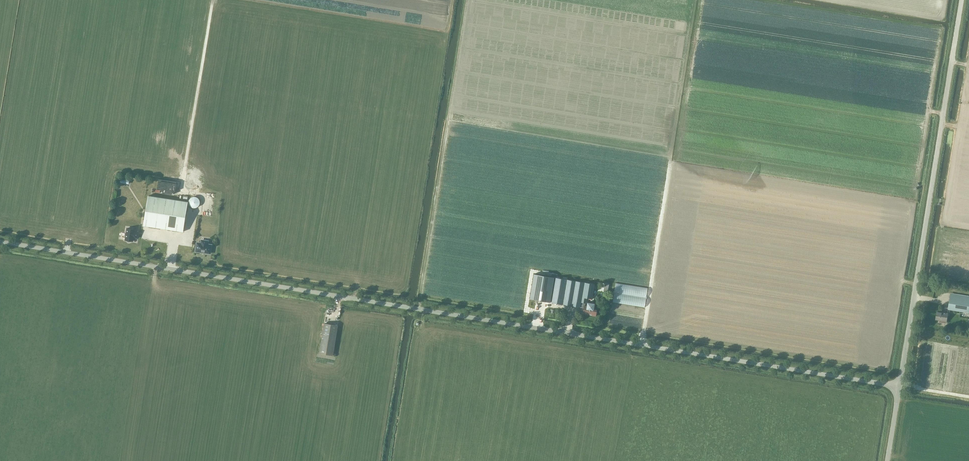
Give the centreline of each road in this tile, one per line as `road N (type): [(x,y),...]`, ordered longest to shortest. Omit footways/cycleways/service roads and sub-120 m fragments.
road 1 (unclassified): [(899,388),(0,246)]
road 2 (unclassified): [(899,388),(962,0)]

